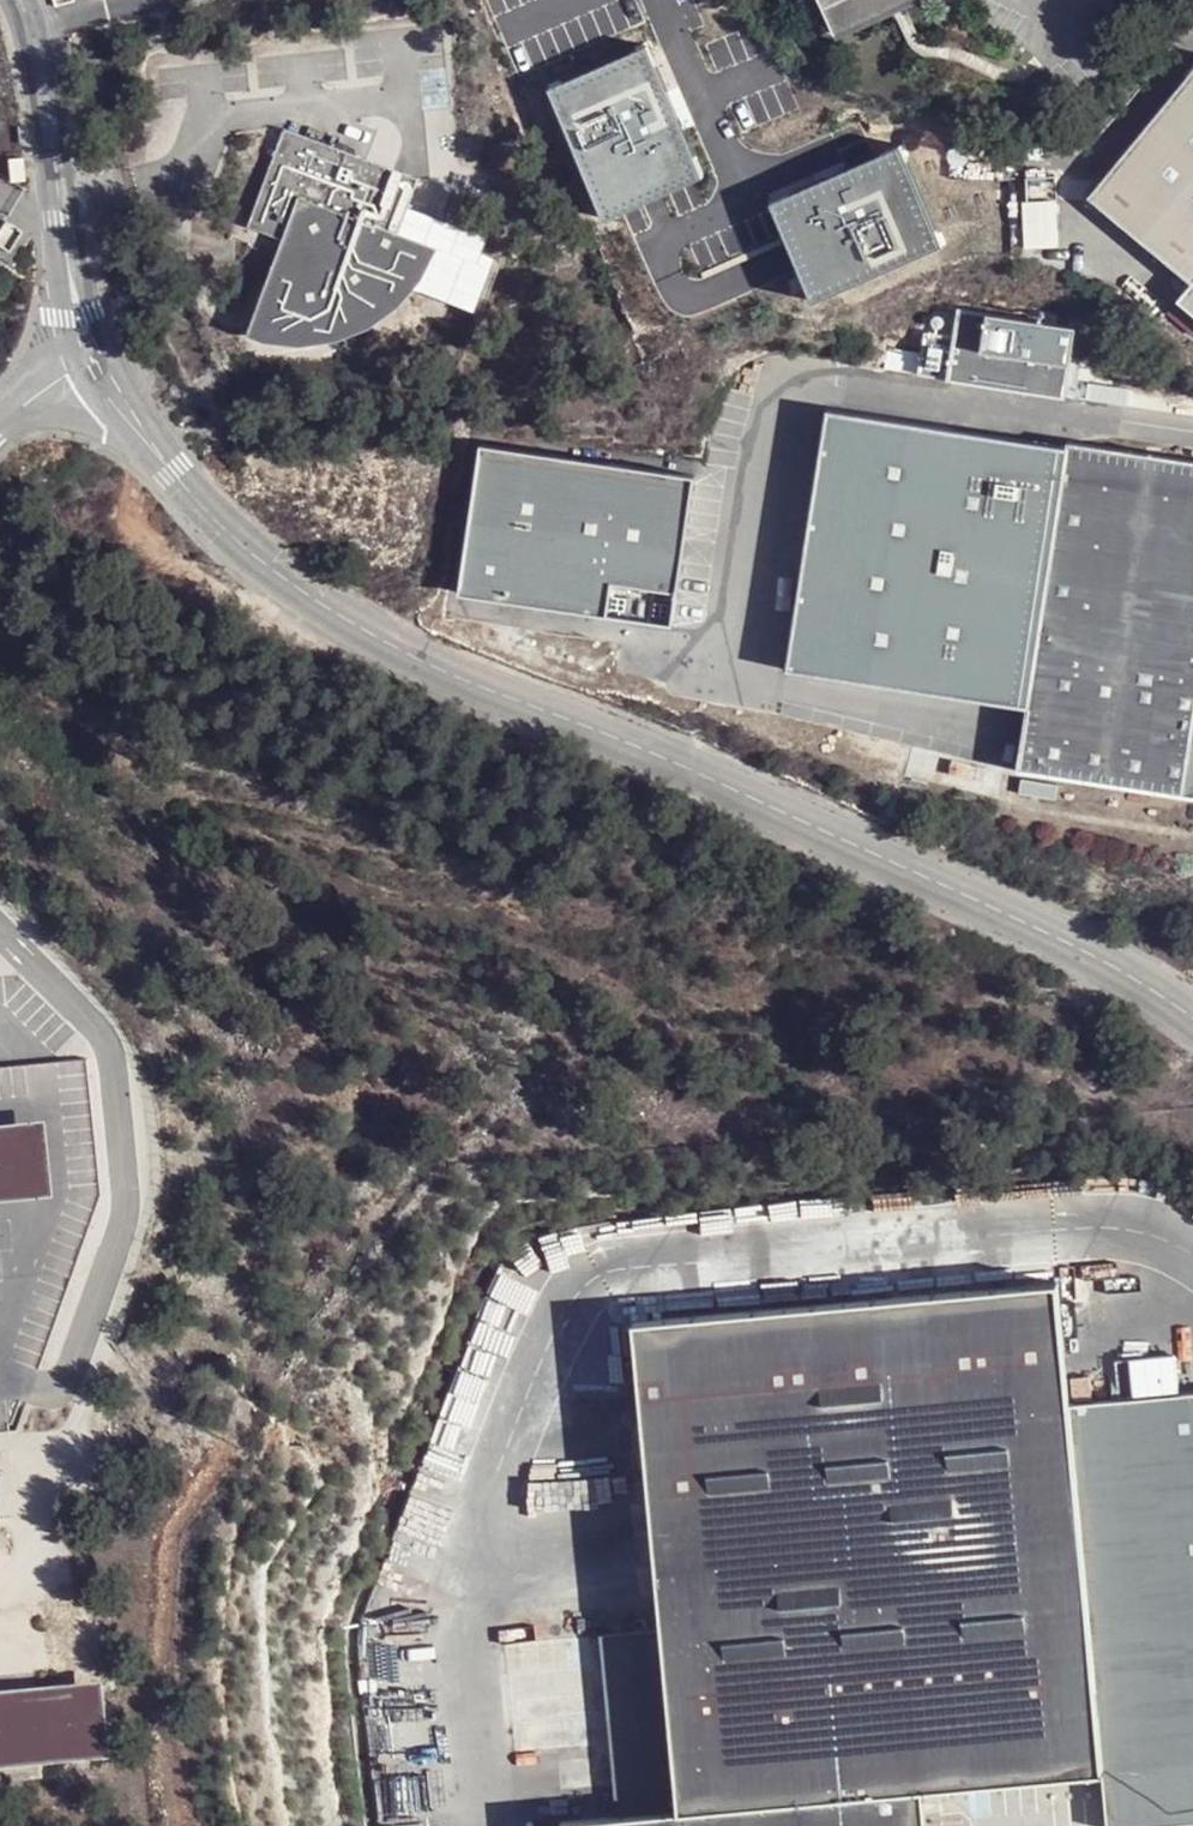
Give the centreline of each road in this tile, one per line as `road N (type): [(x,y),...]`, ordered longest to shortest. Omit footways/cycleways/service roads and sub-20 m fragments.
road 1 (unclassified): [(1192,1016),(1105,960),(964,893),(449,672),(345,620),(243,548),(173,466),(103,363),(71,275),(33,23),(20,0)]

